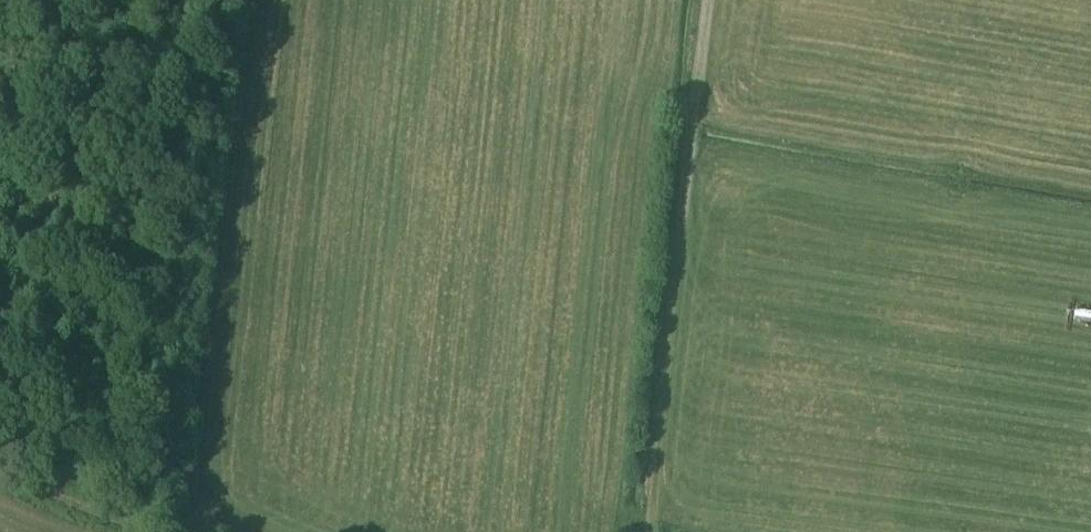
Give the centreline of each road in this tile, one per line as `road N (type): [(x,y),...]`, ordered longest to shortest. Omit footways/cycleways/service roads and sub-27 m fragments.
road 1 (track): [(71,0),(39,259),(26,278),(0,287)]

